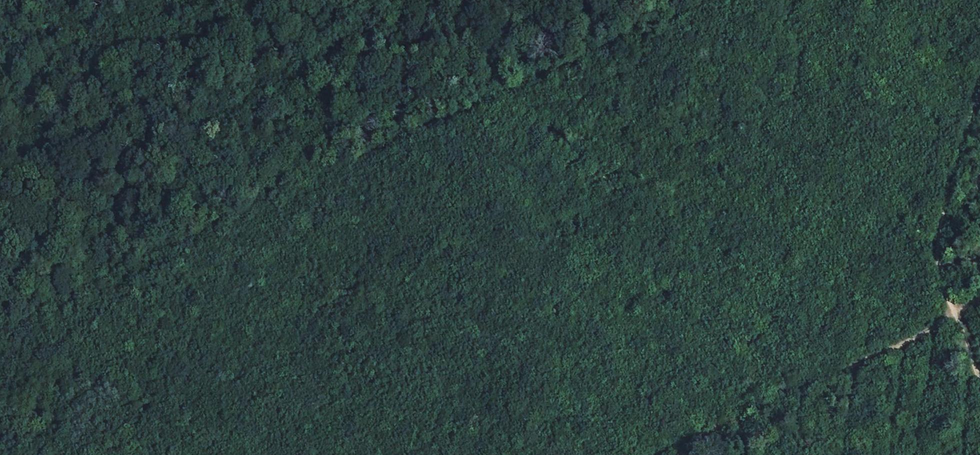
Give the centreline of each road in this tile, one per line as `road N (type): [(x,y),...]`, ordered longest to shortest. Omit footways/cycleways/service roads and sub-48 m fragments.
road 1 (track): [(652,454),(924,334),(954,313)]

